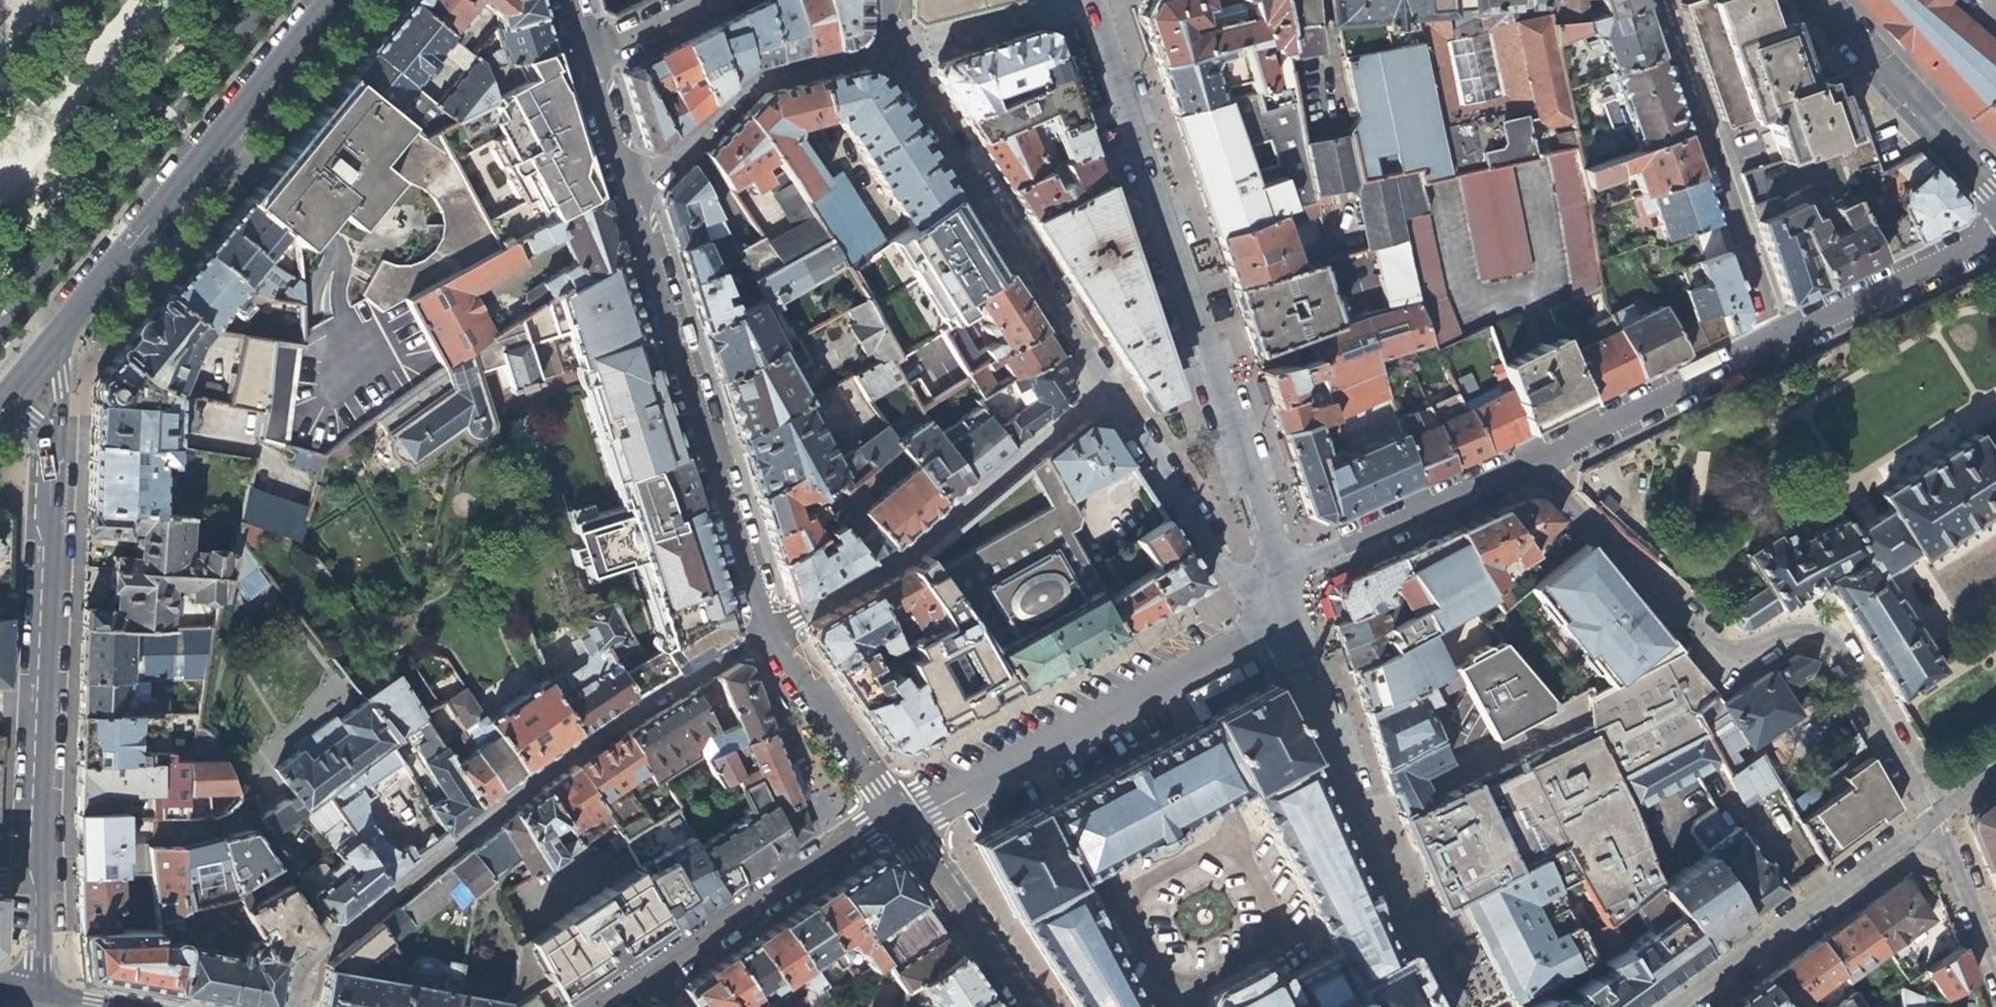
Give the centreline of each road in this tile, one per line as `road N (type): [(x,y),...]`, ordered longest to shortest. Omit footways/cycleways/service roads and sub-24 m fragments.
road 1 (residential): [(1522,461),(1702,638),(1726,647),(1807,625),(1836,640),(1933,827)]
road 2 (residential): [(1280,571),(1088,0)]
road 3 (residential): [(334,945),(541,775),(771,634)]
road 4 (residential): [(633,200),(771,634)]
road 5 (residential): [(37,884),(53,442)]
road 6 (residential): [(1459,1006),(1391,882),(1273,607)]
road 7 (residential): [(1273,607),(1248,634),(897,816)]
road 8 (residential): [(771,634),(917,550),(1101,391)]
road 9 (secondary): [(79,319),(336,0)]
road 10 (residential): [(887,51),(1101,391)]
road 11 (residential): [(1654,0),(1768,346)]
road 12 (residential): [(887,51),(753,81),(633,200)]
road 13 (residential): [(1933,827),(1692,1006)]
road 14 (residential): [(897,816),(648,981)]
road 15 (residential): [(1101,391),(1217,574),(1273,607)]
road 16 (residential): [(1768,346),(1522,461)]
road 17 (residential): [(1995,201),(1814,0)]
road 18 (residential): [(1522,461),(1280,571)]
road 19 (residential): [(1995,239),(1768,346)]
road 20 (residential): [(897,816),(1020,1006)]
road 21 (residential): [(771,634),(897,816)]
road 22 (residential): [(229,822),(247,819),(334,945)]
road 23 (residential): [(1933,827),(1995,981)]
road 24 (residential): [(583,51),(633,200)]
road 25 (residential): [(53,442),(79,319)]
road 26 (residential): [(693,0),(583,51)]

